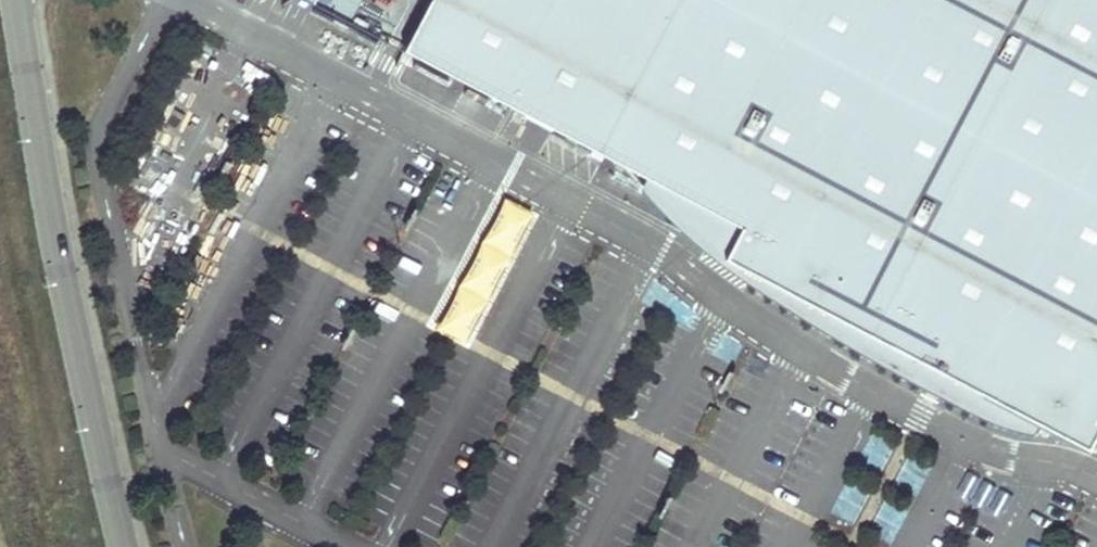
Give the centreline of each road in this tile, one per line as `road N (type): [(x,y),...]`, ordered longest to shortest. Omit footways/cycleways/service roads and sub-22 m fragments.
road 1 (unclassified): [(14,0),(71,323),(122,546)]

